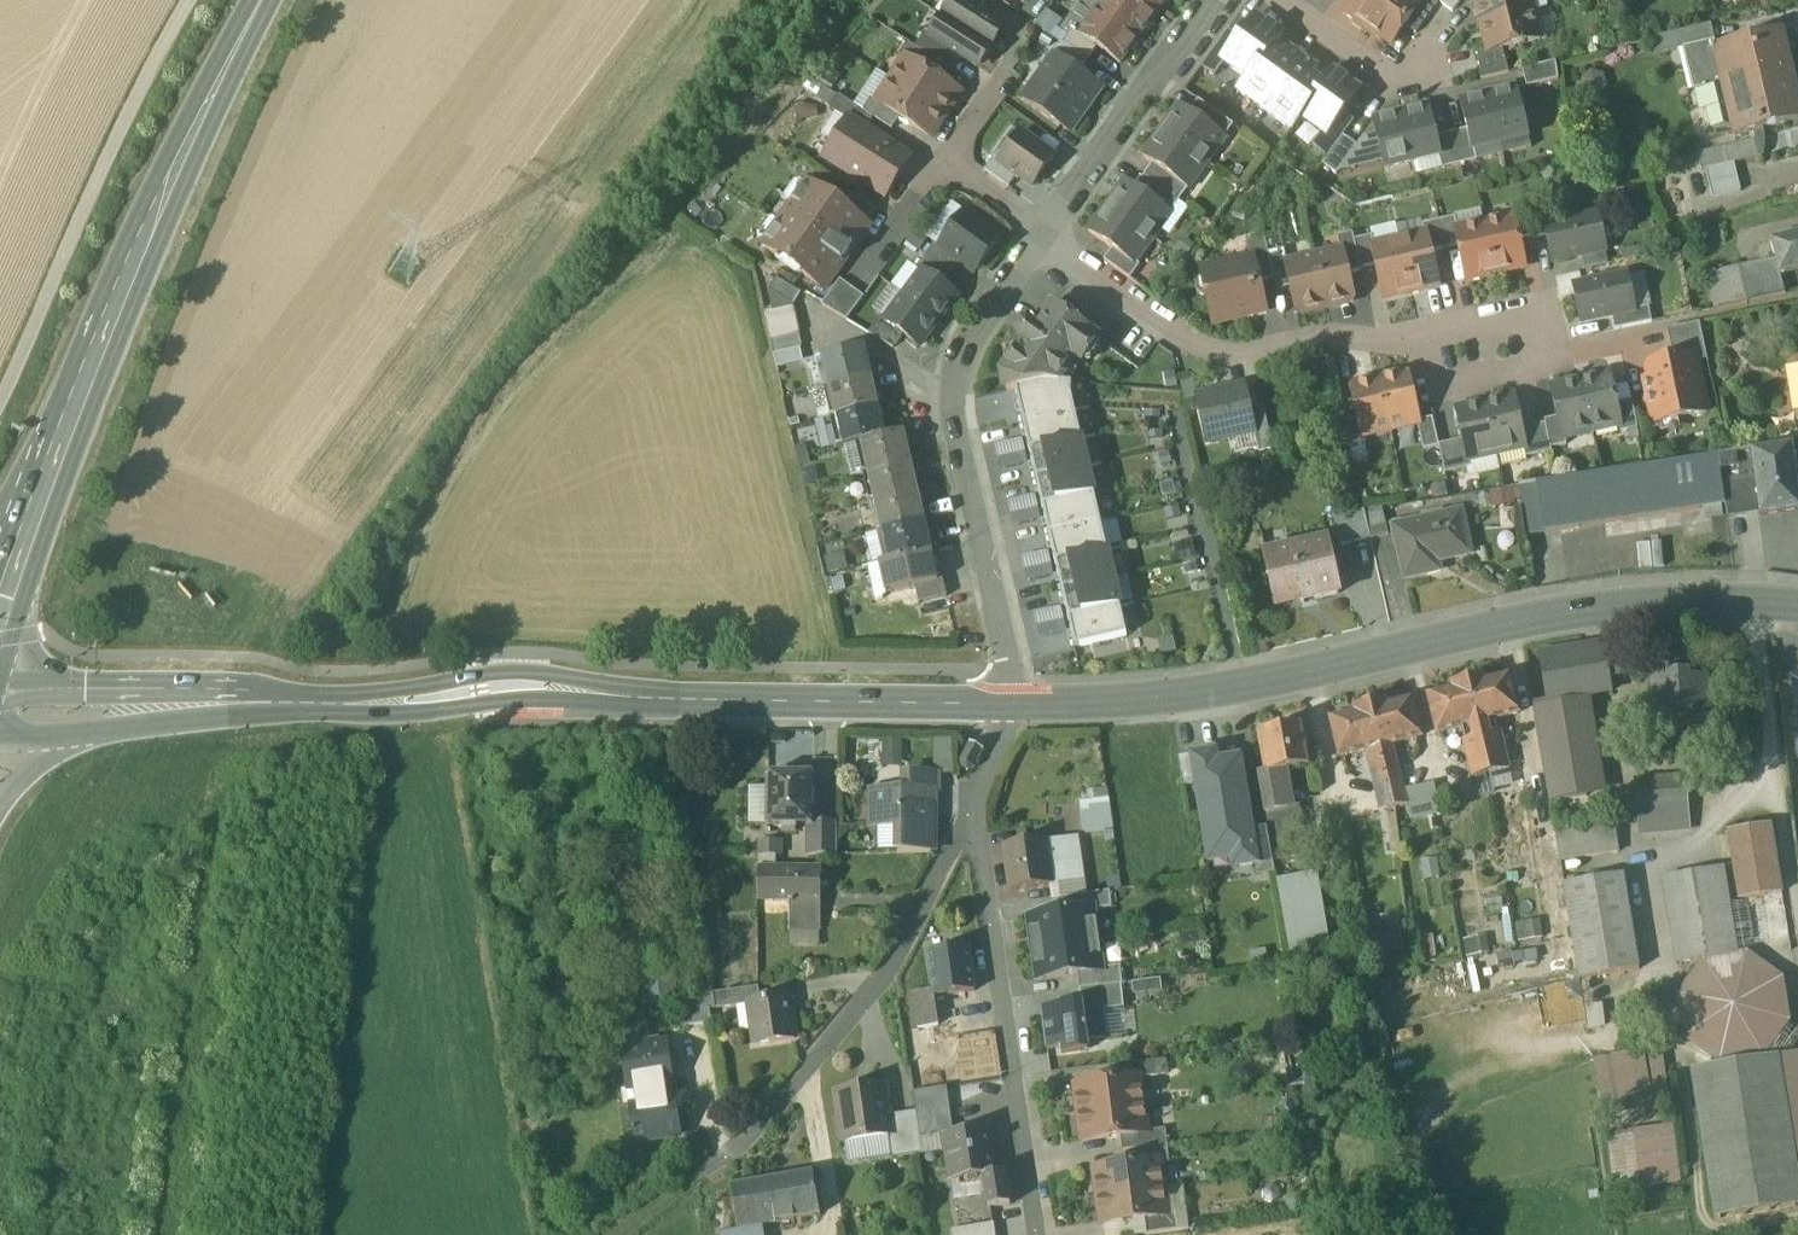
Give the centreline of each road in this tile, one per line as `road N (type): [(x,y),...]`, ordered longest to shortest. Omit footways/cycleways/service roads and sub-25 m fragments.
road 1 (tertiary): [(1797,607),(1689,599),(1511,622),(1219,694),(1014,698)]
road 2 (tertiary): [(1014,698),(272,701)]
road 3 (residential): [(1041,238),(1207,353),(1244,358),(1329,338),(1412,342),(1538,317)]
road 4 (residential): [(973,807),(880,980),(734,1147),(640,1218)]
road 5 (residential): [(1041,238),(962,358),(952,397),(1014,698)]
road 6 (primary): [(67,425),(149,228),(260,0)]
road 7 (track): [(0,401),(108,152),(185,0)]
road 8 (residential): [(973,807),(1040,1234)]
road 9 (residential): [(1218,0),(1041,238)]
road 10 (tertiary): [(272,701),(0,682)]
road 11 (primary): [(0,614),(67,425)]
road 12 (tertiary): [(79,734),(272,701)]
road 13 (residential): [(1284,0),(1368,66),(1426,75)]
road 14 (residential): [(940,162),(1020,48)]
road 15 (residential): [(859,272),(940,162)]
road 16 (residential): [(940,162),(1041,238)]
road 17 (primary): [(67,425),(0,529)]

